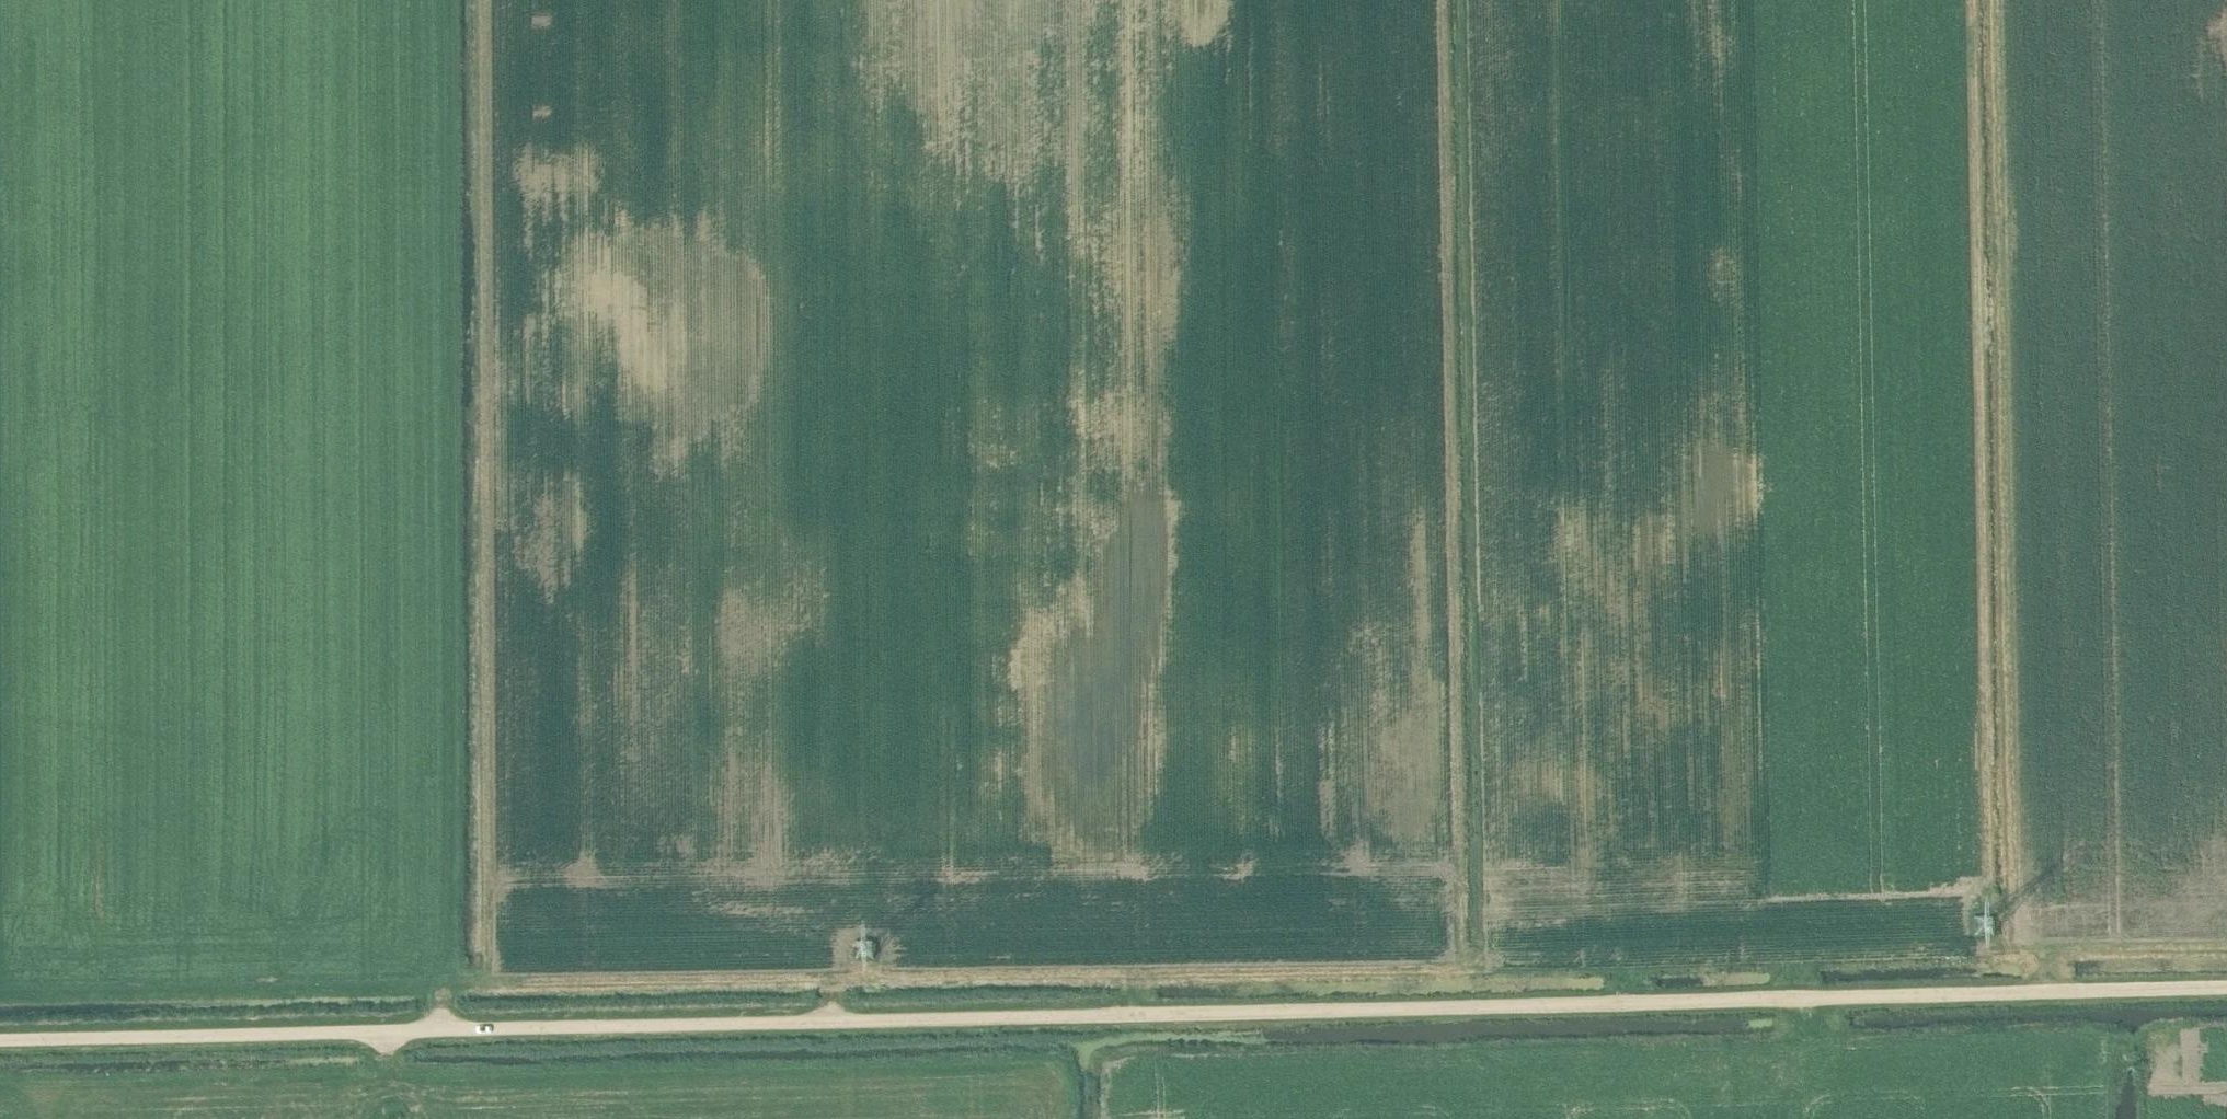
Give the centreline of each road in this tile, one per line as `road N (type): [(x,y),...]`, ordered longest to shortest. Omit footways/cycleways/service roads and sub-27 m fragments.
road 1 (unclassified): [(0,1041),(2226,988)]

